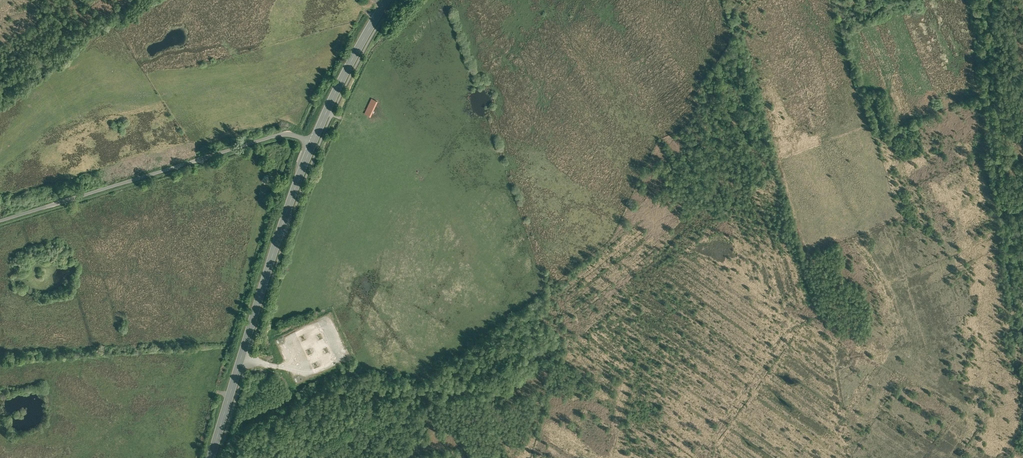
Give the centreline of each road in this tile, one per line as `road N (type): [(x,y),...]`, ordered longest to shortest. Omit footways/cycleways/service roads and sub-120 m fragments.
road 1 (primary): [(210,457),(311,142)]
road 2 (unclassified): [(0,221),(282,135),(311,142)]
road 3 (primary): [(311,142),(386,0)]

